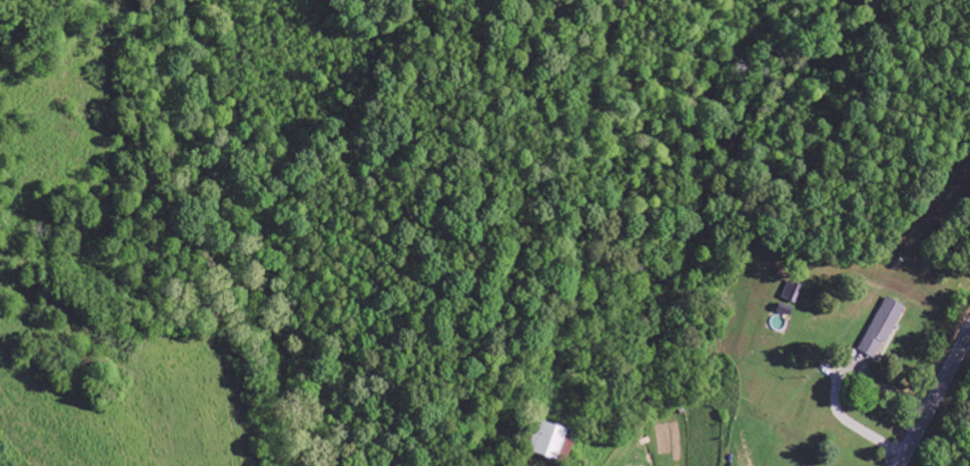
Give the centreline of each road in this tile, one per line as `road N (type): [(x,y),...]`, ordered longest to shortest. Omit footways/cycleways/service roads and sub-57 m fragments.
road 1 (secondary): [(900,465),(969,336)]

